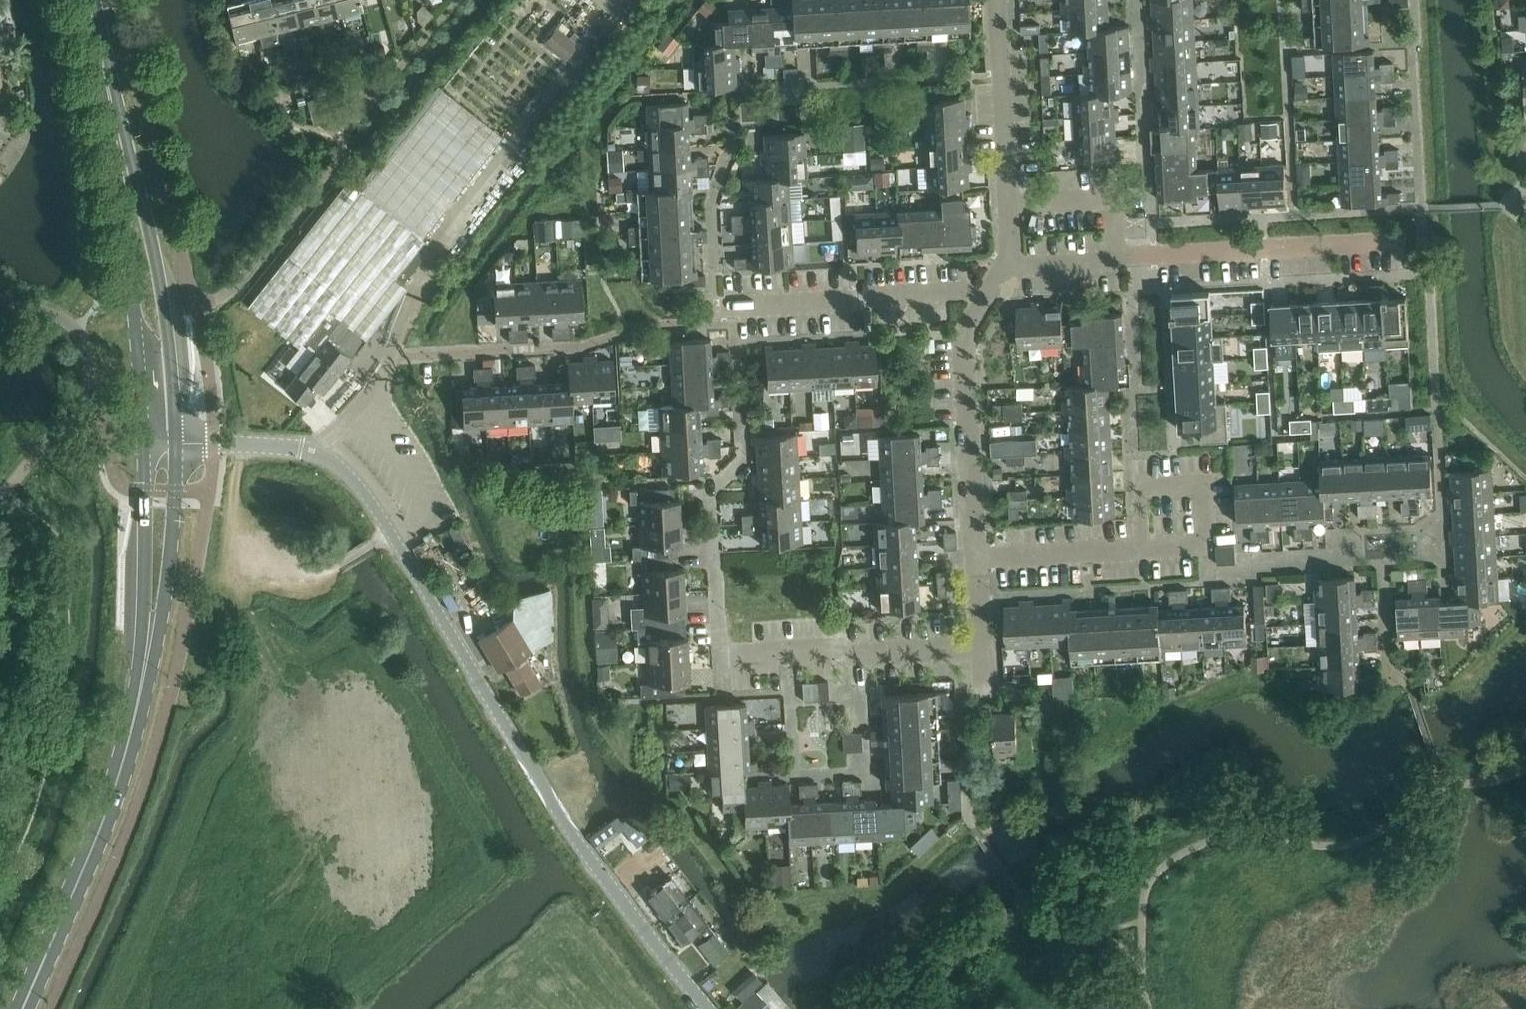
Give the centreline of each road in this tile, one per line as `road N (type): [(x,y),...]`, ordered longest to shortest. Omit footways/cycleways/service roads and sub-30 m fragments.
road 1 (unclassified): [(706,1008),(563,822),(365,493),(336,462),(301,450)]
road 2 (secondary): [(24,1008),(109,814),(142,693),(160,560),(162,444)]
road 3 (secondary): [(162,444),(140,214),(94,0)]
road 4 (residential): [(1402,243),(1007,268)]
road 5 (residential): [(988,293),(967,348),(980,559)]
road 6 (residential): [(720,315),(988,293)]
road 7 (residential): [(996,0),(1007,268)]
road 8 (residential): [(982,641),(721,659)]
road 9 (residential): [(1144,549),(1200,545),(1196,478),(1140,481)]
road 10 (residential): [(980,559),(1144,549)]
road 11 (unclassified): [(162,444),(301,450)]

